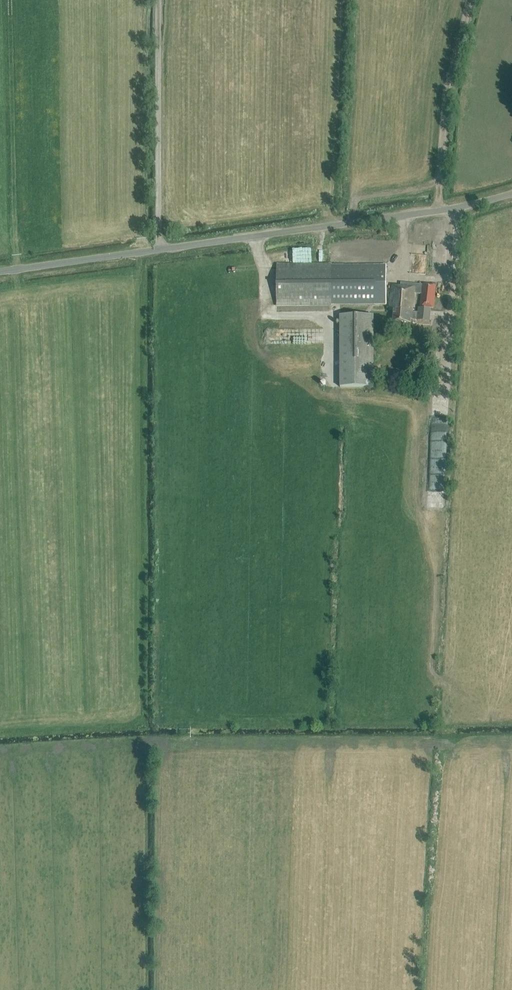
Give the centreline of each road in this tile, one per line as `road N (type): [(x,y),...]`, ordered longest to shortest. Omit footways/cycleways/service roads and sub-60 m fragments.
road 1 (unclassified): [(0,272),(427,213),(511,194)]
road 2 (track): [(159,250),(159,0)]
road 3 (track): [(439,211),(446,105),(471,0)]

